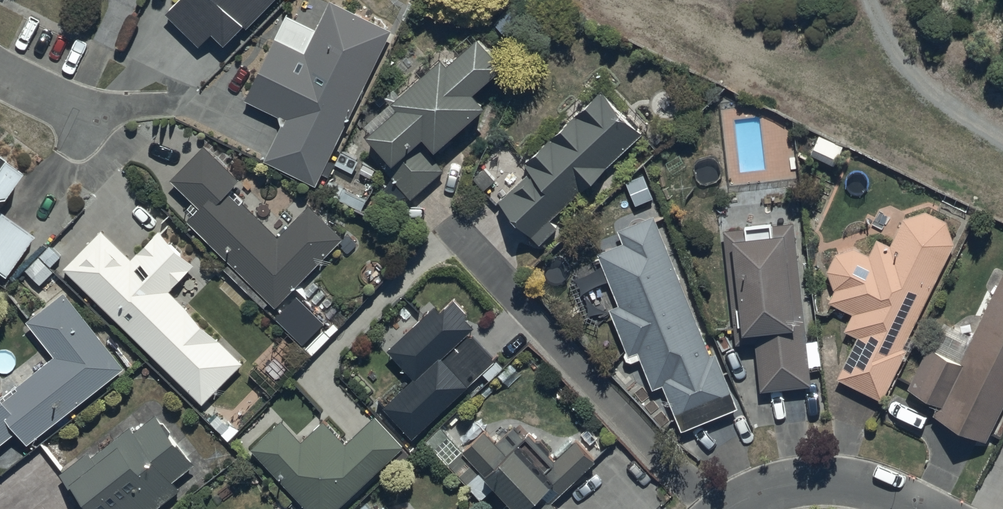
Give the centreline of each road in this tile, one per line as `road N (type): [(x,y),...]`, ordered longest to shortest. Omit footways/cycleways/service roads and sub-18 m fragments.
road 1 (track): [(1002,139),(918,91),(857,0)]
road 2 (residential): [(733,508),(762,490),(805,480),(852,481),(920,508)]

